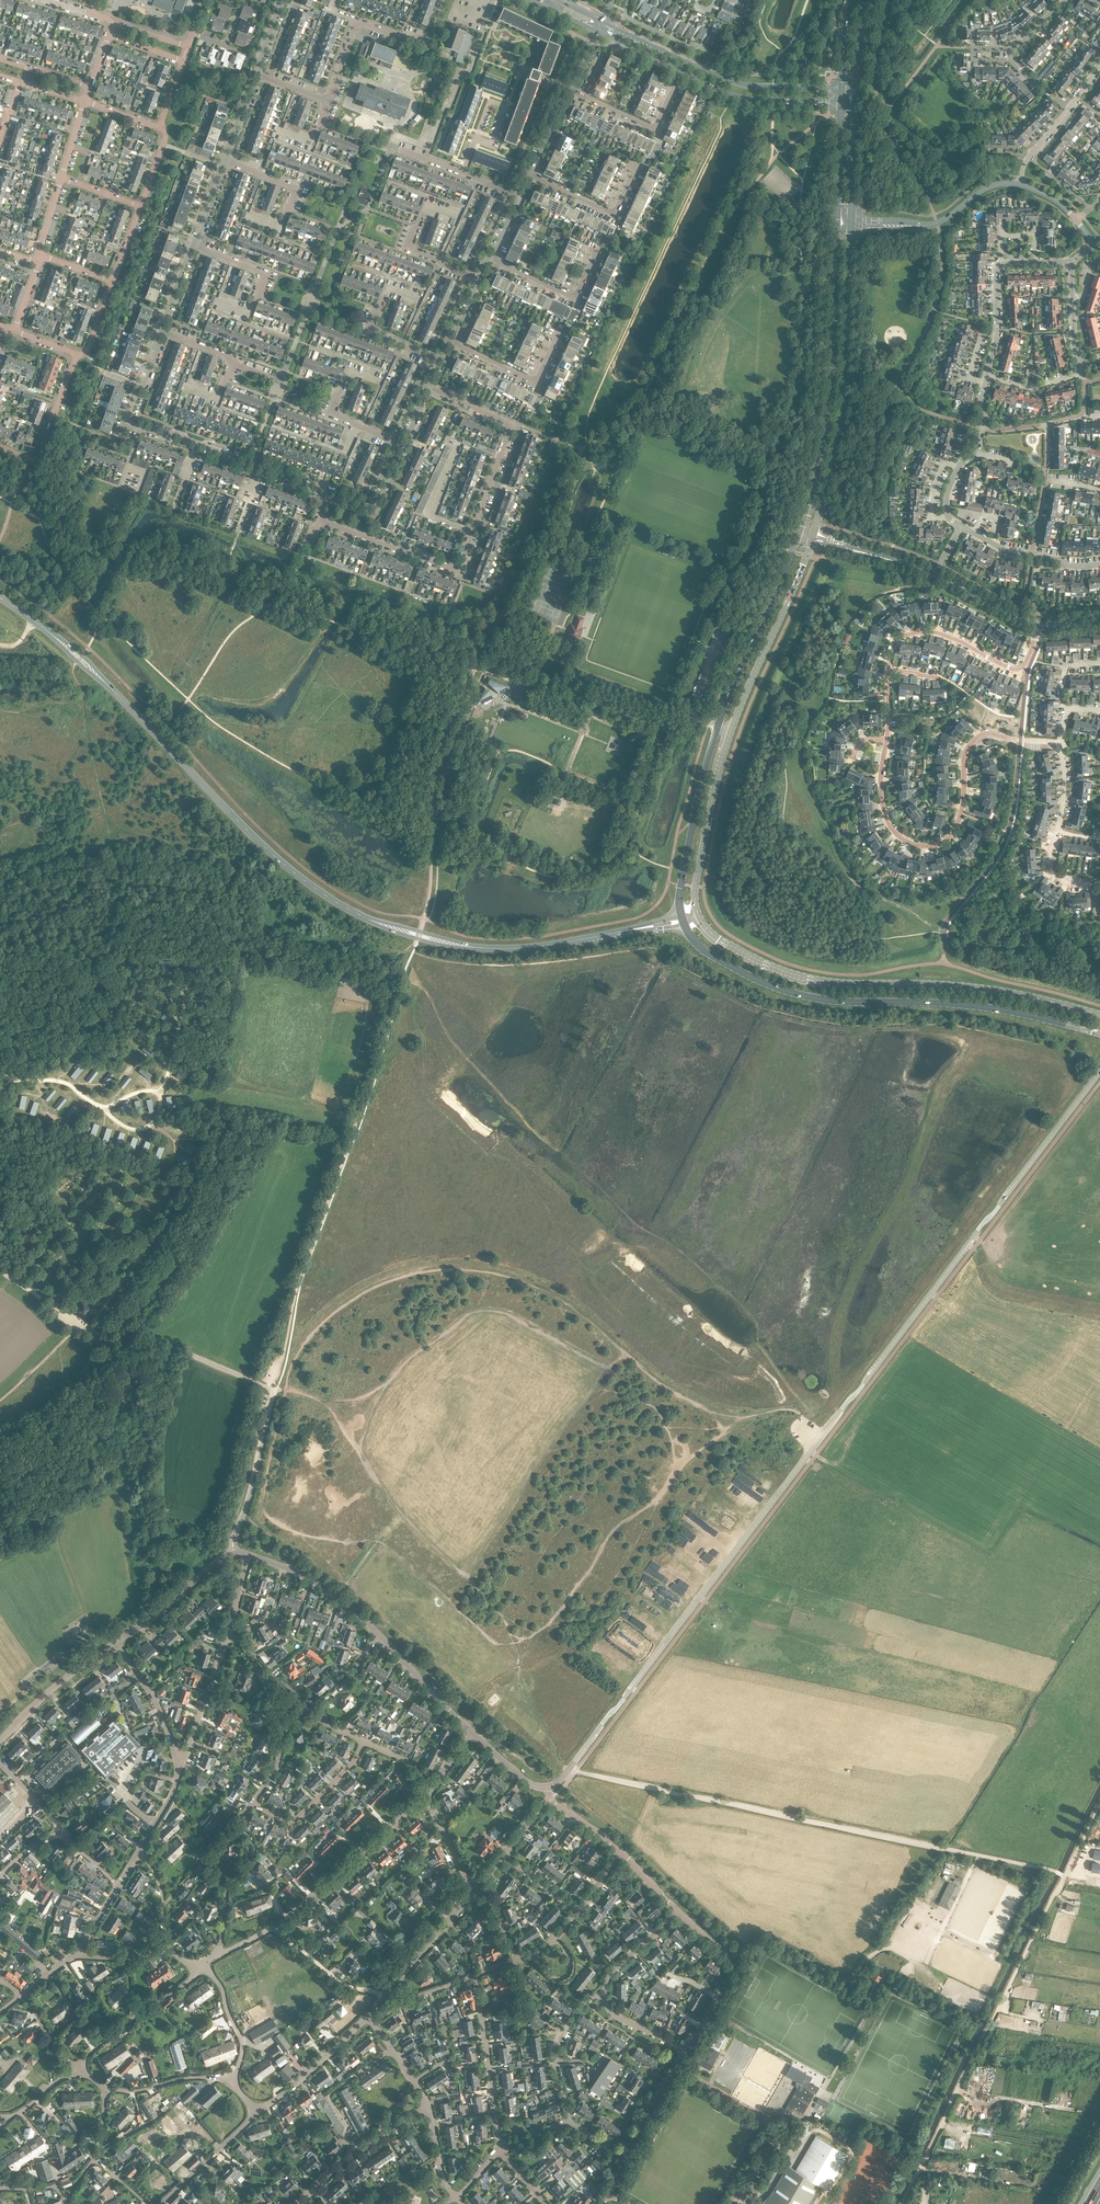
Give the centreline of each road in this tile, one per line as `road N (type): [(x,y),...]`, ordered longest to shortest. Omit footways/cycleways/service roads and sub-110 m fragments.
road 1 (track): [(286,1391),(299,1352),(346,1305),(433,1269),(481,1271),(525,1282),(577,1310),(683,1398),(745,1417)]
road 2 (track): [(580,1771),(1066,1875)]
road 3 (secondary): [(1099,1015),(971,987),(817,981),(752,957),(699,916)]
road 4 (secondary): [(685,927),(738,971),(805,997),(966,1005),(1076,1026)]
road 5 (track): [(900,2203),(1066,1875)]
road 6 (residential): [(1058,743),(987,733),(972,742),(957,826),(932,846),(897,836),(886,818),(887,739)]
road 7 (secondary): [(364,918),(272,855),(113,691)]
road 8 (unclassified): [(234,1553),(273,1389),(136,1336)]
road 9 (secondary): [(837,224),(830,390),(799,535)]
road 10 (secondary): [(815,534),(842,413),(851,231)]
road 11 (tertiary): [(597,31),(743,98),(842,103)]
road 12 (residential): [(222,1954),(272,1928),(426,1796)]
road 13 (tertiary): [(842,89),(739,84),(602,22)]
road 14 (tertiary): [(840,1411),(976,1233)]
road 15 (residential): [(888,670),(897,639),(931,631),(1019,669),(1038,626)]
road 16 (residential): [(472,532),(511,424),(427,383)]
road 17 (secondary): [(799,535),(718,726)]
road 18 (track): [(105,1109),(136,1129),(157,1118),(155,1091),(169,1069),(189,980)]
road 19 (secondary): [(731,731),(811,544)]
road 20 (secondary): [(718,726),(694,819),(681,914)]
road 21 (secondary): [(699,916),(695,887),(731,731)]
road 22 (residential): [(472,532),(456,570),(319,519)]
road 23 (tertiary): [(665,1641),(778,1493)]
road 24 (residential): [(687,2052),(737,1972),(679,1912)]
road 25 (residential): [(502,2149),(475,1974)]
road 26 (residential): [(222,1954),(223,1892),(205,1853),(252,1803)]
road 27 (track): [(155,1091),(105,1109),(60,1081),(0,1081)]
road 28 (residential): [(78,2069),(204,1964)]
road 29 (tertiary): [(379,1635),(319,1584),(247,1554)]
road 30 (residential): [(252,1803),(292,1824),(354,1762),(365,1741)]
road 31 (tertiary): [(0,1740),(116,1642)]
road 32 (residential): [(568,2122),(556,2073),(559,2046),(586,2001),(605,1994)]
road 33 (residential): [(451,343),(537,384),(560,334)]
road 34 (secondary): [(492,948),(640,928)]
road 35 (tertiary): [(116,1642),(234,1553)]
road 36 (residential): [(160,127),(182,62),(110,35)]
road 37 (residential): [(962,527),(1006,551),(1064,565),(1099,564)]
road 38 (residential): [(490,258),(572,296),(597,250)]
road 39 (residential): [(530,174),(611,211),(637,165)]
road 40 (residential): [(259,2111),(365,2018)]
road 41 (residential): [(185,1762),(116,1642)]
road 42 (residential): [(160,2203),(259,2111)]
road 43 (tertiary): [(473,1732),(379,1635)]
road 44 (unclassified): [(1021,185),(988,187),(931,225),(898,226)]
road 45 (track): [(385,1996),(341,1983),(272,1928)]
road 46 (residential): [(357,2151),(331,2095),(388,2052)]
road 47 (residential): [(185,1762),(227,1636)]
road 48 (secondary): [(364,918),(433,943),(492,948)]
road 49 (residential): [(390,1990),(475,1889)]
road 50 (secondary): [(492,948),(364,918)]
road 51 (residential): [(233,2082),(198,2077),(134,2091),(105,2088)]
road 52 (residential): [(403,445),(333,416),(352,368)]
road 53 (residential): [(233,2082),(241,2039),(204,1964)]
road 54 (secondary): [(851,219),(856,95)]
road 55 (residential): [(582,95),(651,128),(675,87)]
road 56 (residential): [(514,196),(400,150)]
road 57 (residential): [(627,2158),(687,2052)]
road 58 (secondary): [(842,103),(837,224)]
road 59 (residential): [(216,399),(231,356),(161,331)]

